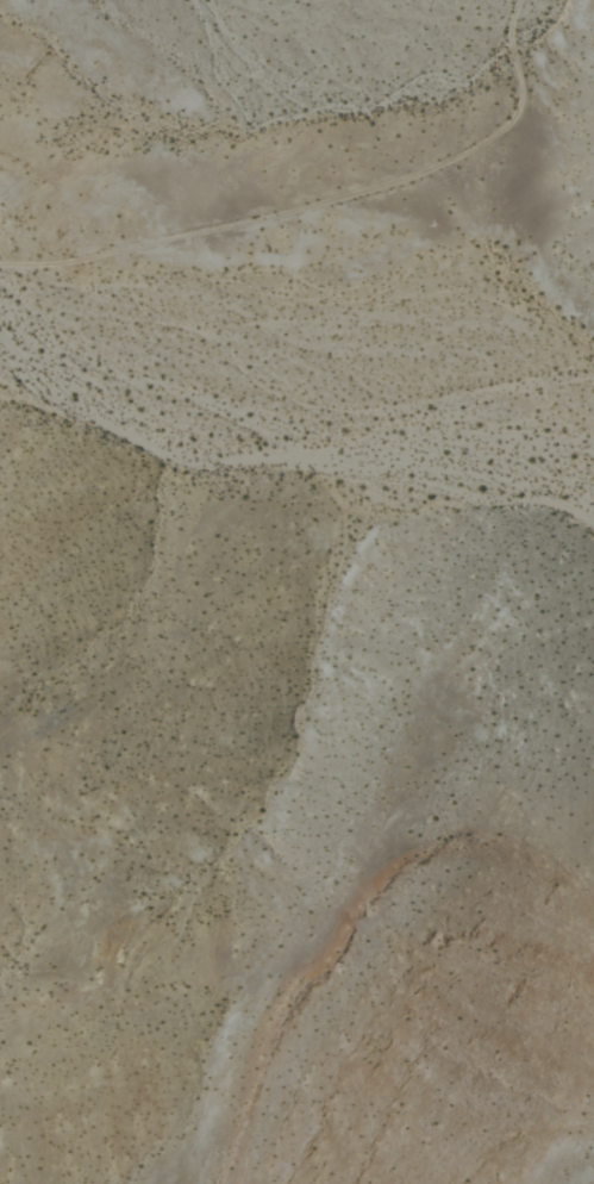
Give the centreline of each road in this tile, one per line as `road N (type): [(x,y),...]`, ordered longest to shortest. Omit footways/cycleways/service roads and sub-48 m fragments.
road 1 (track): [(0,261),(75,263),(267,220),(479,155),(521,113),(526,76),(517,30),(526,0)]

